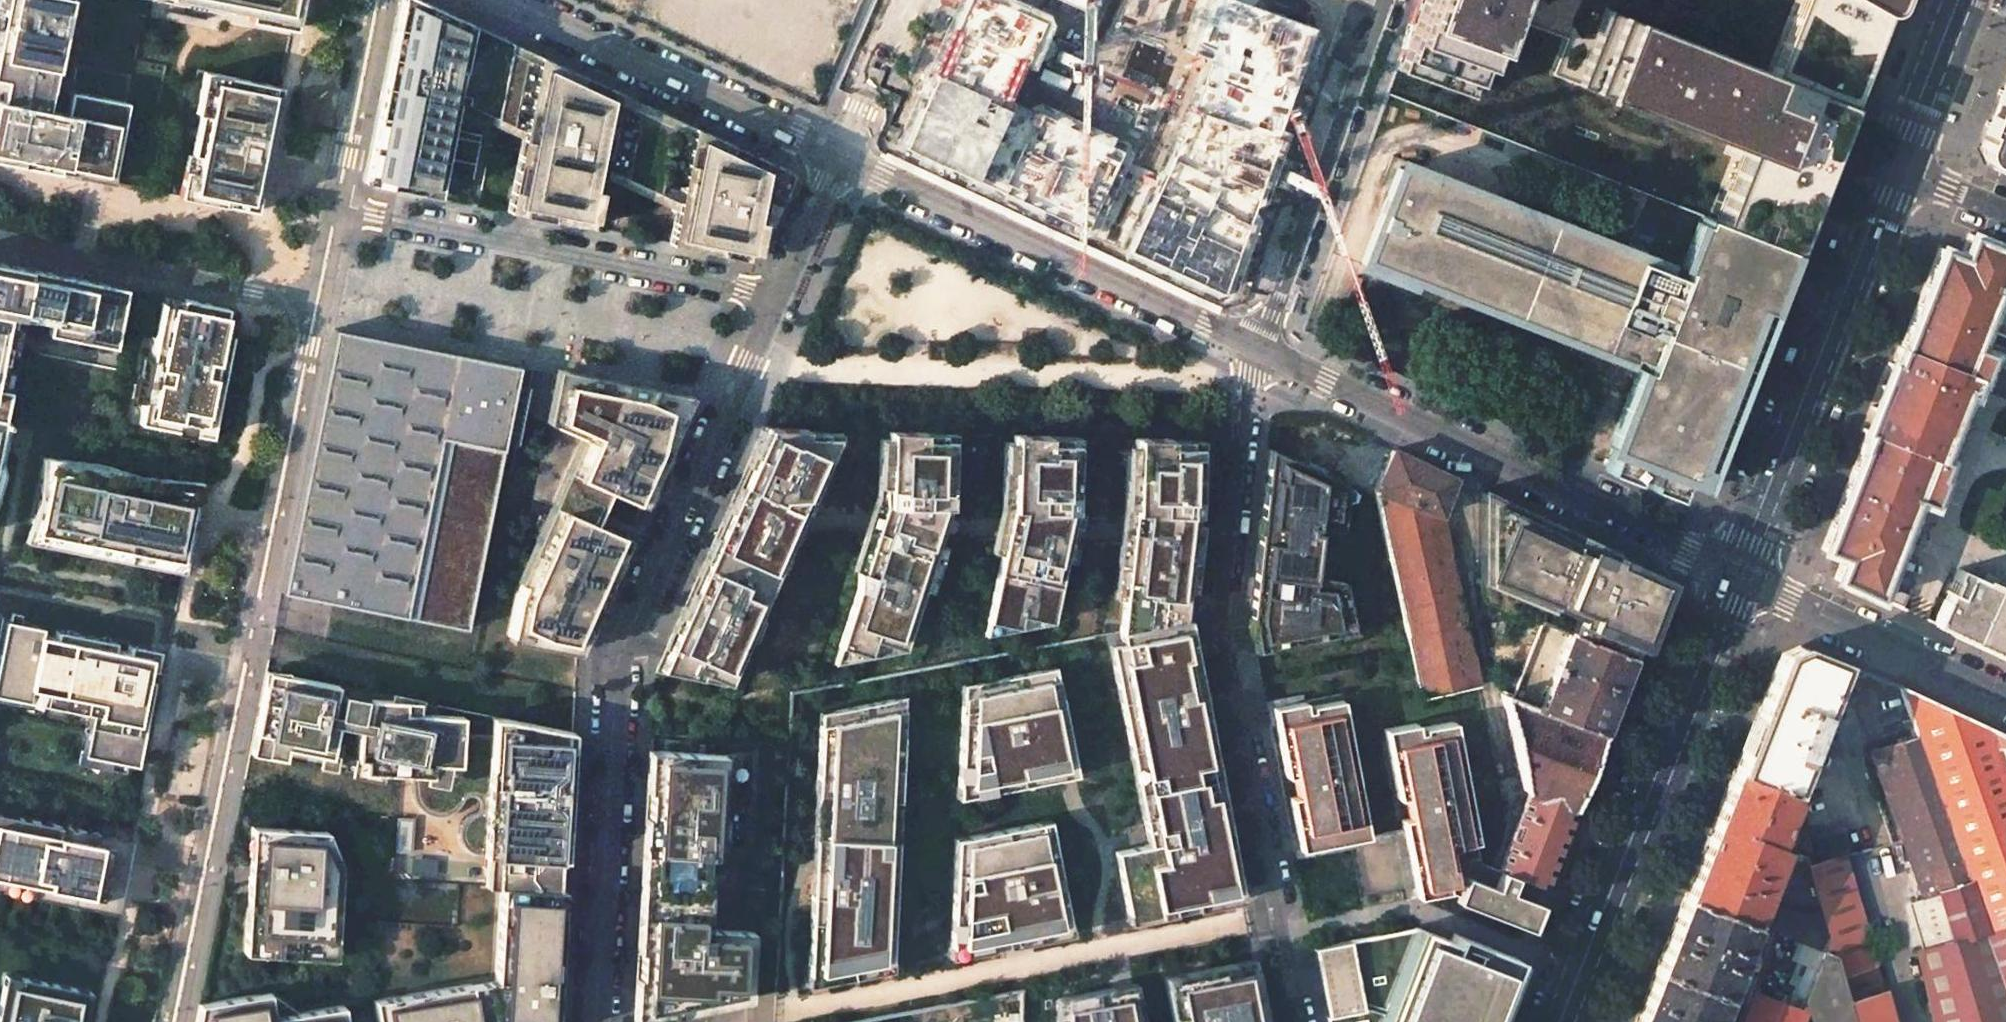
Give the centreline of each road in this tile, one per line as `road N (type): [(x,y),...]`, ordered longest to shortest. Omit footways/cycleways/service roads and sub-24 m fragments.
road 1 (residential): [(775,301),(616,663),(595,1021)]
road 2 (residential): [(317,301),(173,1021)]
road 3 (residential): [(1297,1021),(1221,615),(1247,389),(1263,351)]
road 4 (residential): [(1263,351),(1738,570)]
road 5 (secondary): [(1558,1021),(1738,570)]
road 6 (residential): [(839,154),(1263,351)]
road 7 (unclassified): [(333,211),(775,301)]
road 8 (secondary): [(1738,570),(1895,167)]
road 9 (residential): [(1263,351),(1383,0)]
road 10 (residential): [(839,154),(505,0)]
road 11 (unclassified): [(0,239),(317,301)]
road 12 (residential): [(1738,570),(2005,698)]
road 13 (residential): [(376,0),(333,211)]
road 14 (secondary): [(1895,167),(1959,0)]
road 15 (residential): [(906,0),(839,154)]
road 16 (residential): [(839,154),(775,301)]

